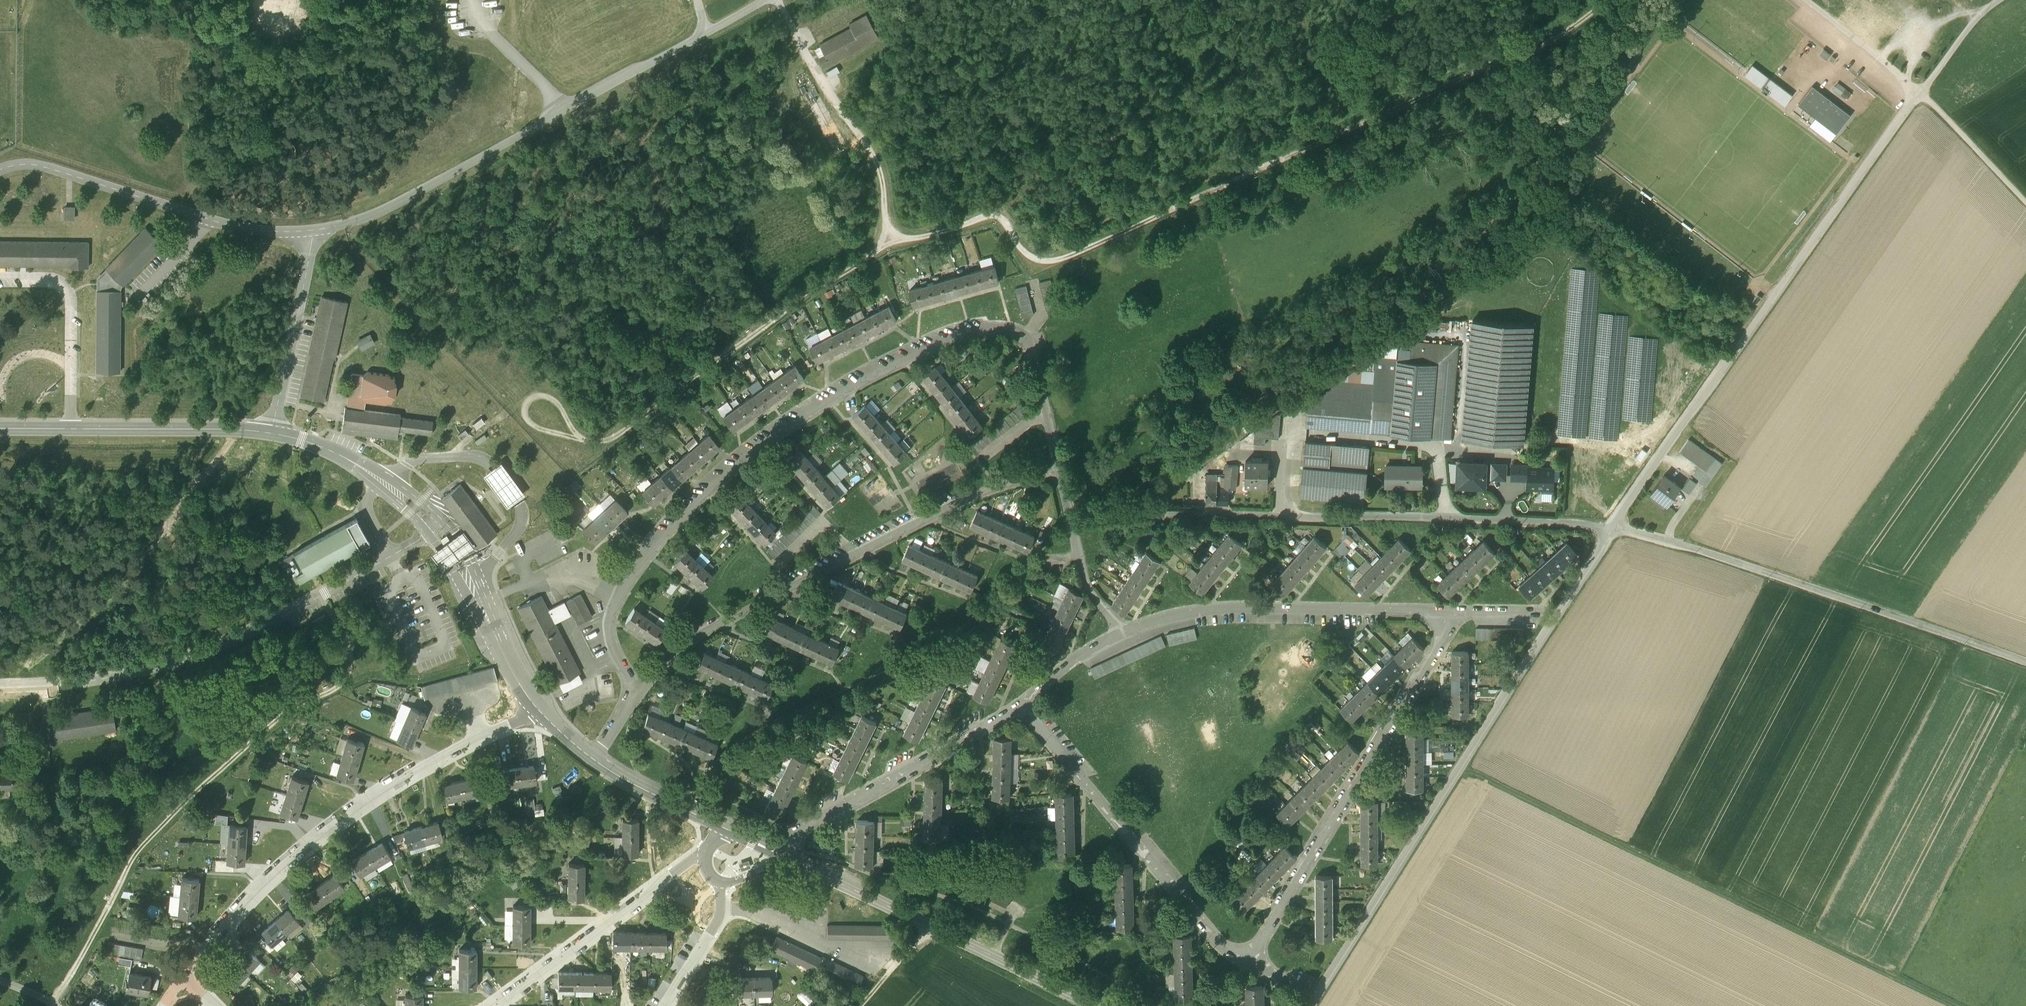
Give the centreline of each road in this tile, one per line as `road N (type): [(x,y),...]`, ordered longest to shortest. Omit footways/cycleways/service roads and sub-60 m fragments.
road 1 (residential): [(1062,477),(1029,343),(1013,330),(935,341),(875,370),(765,438),(692,502),(631,575),(610,633),(641,691)]
road 2 (residential): [(1614,528),(1308,1005)]
road 3 (track): [(1458,769),(1953,1005)]
road 4 (unclassified): [(1921,90),(1614,528)]
road 5 (residential): [(1062,477),(1010,485),(929,517),(696,637),(641,691)]
road 6 (unclassified): [(0,688),(125,675),(199,654),(272,623),(428,535)]
road 7 (residential): [(540,712),(439,759),(334,828),(251,902),(197,964),(192,981)]
road 8 (residential): [(2025,662),(1614,528)]
road 9 (residential): [(1251,962),(1448,631),(1446,612)]
road 10 (residential): [(1024,705),(1216,939),(1251,962)]
road 11 (unclassified): [(339,455),(248,431),(0,428)]
road 12 (residential): [(788,859),(1095,1005)]
road 13 (residential): [(1446,612),(1226,608),(1123,632)]
road 14 (residential): [(781,855),(797,831),(1024,705)]
road 15 (track): [(2025,200),(1921,90),(1997,0)]
road 16 (residential): [(496,1005),(672,875)]
road 17 (unclassified): [(469,560),(448,526),(411,494),(339,455)]
road 18 (residential): [(1123,632),(1093,597),(1062,477)]
road 19 (residential): [(452,569),(513,683),(540,712)]
road 20 (residential): [(540,712),(469,560)]
road 21 (residential): [(595,758),(726,830)]
road 22 (unclassified): [(1921,90),(1810,0)]
road 23 (residential): [(1024,705),(1123,632)]

